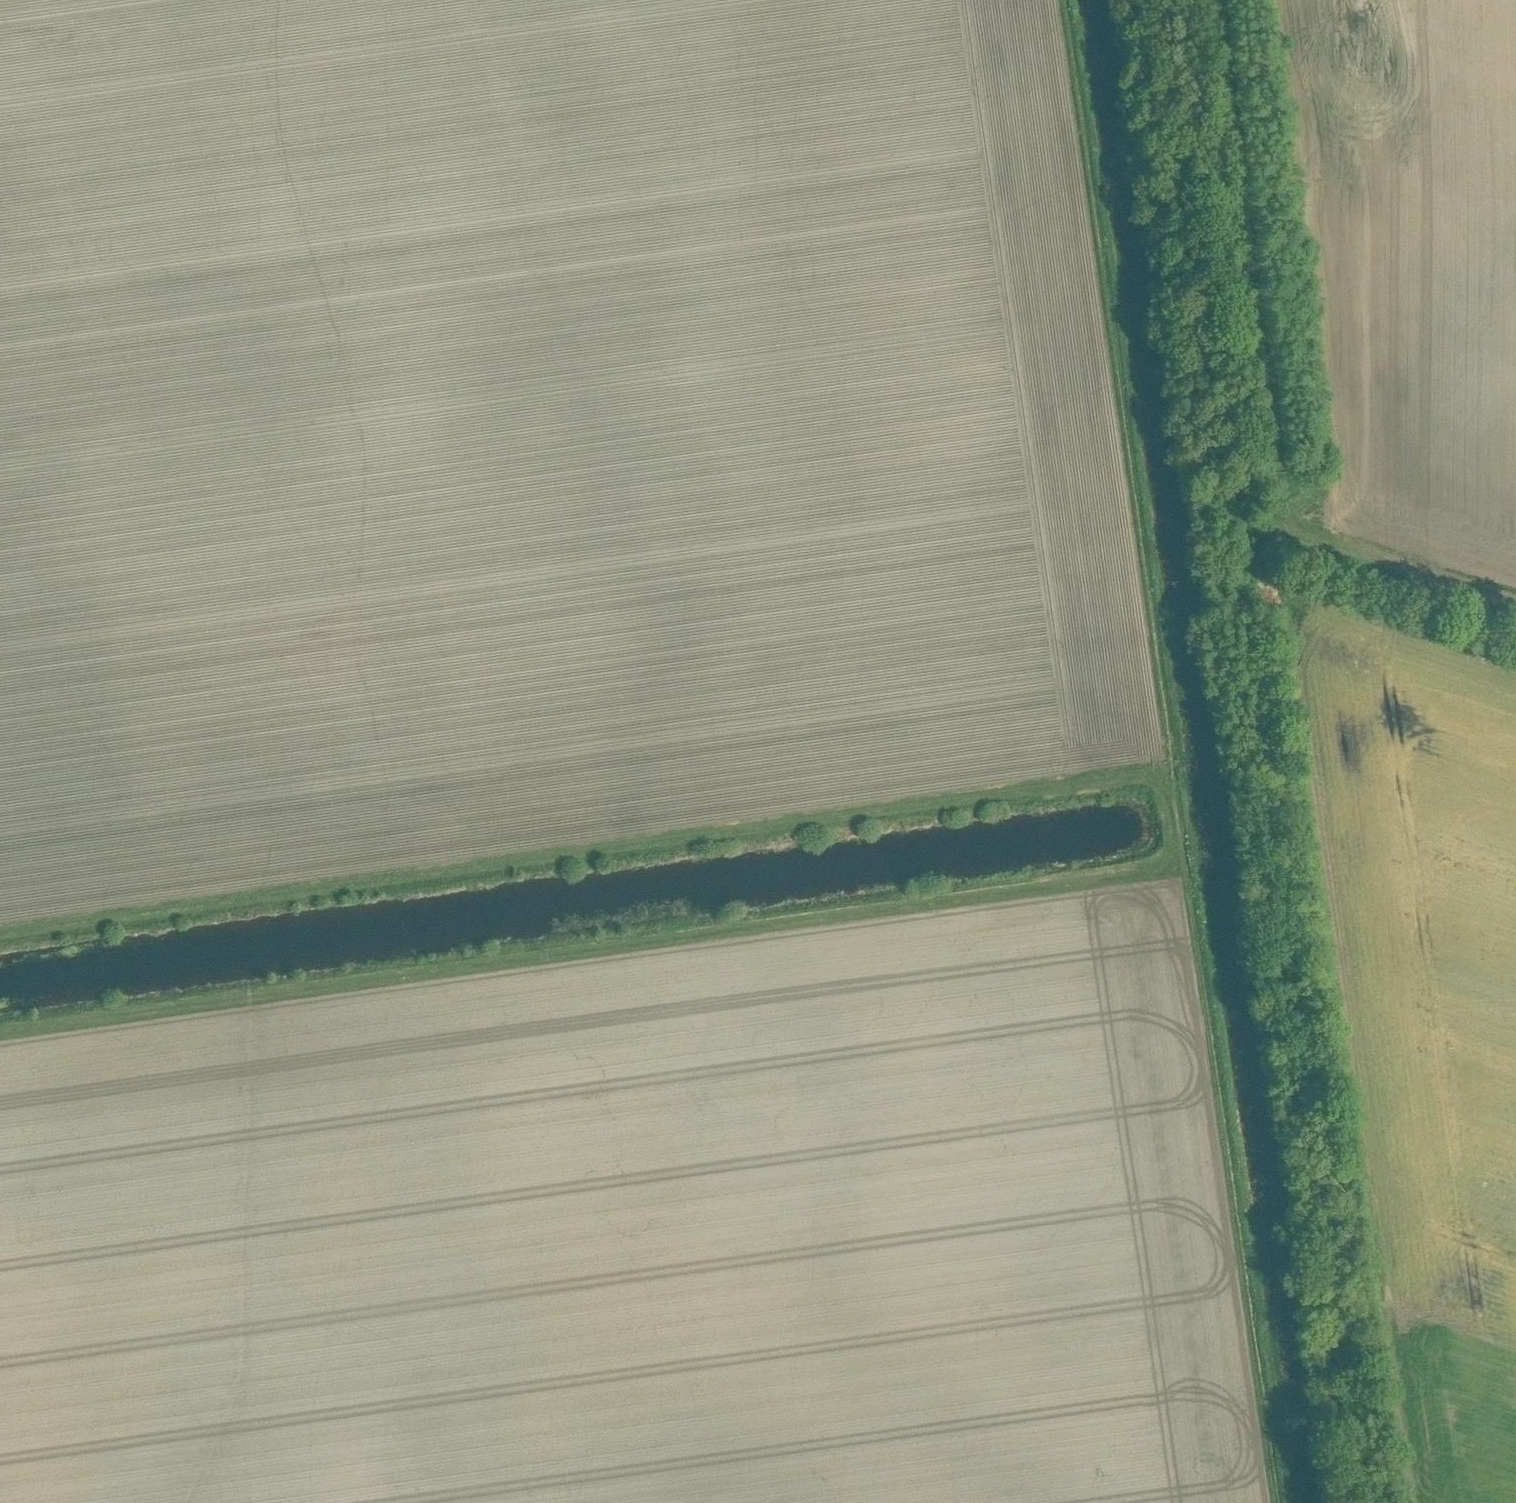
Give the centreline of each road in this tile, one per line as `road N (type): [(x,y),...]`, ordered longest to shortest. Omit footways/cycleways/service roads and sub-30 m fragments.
road 1 (track): [(1515,621),(1283,545)]

